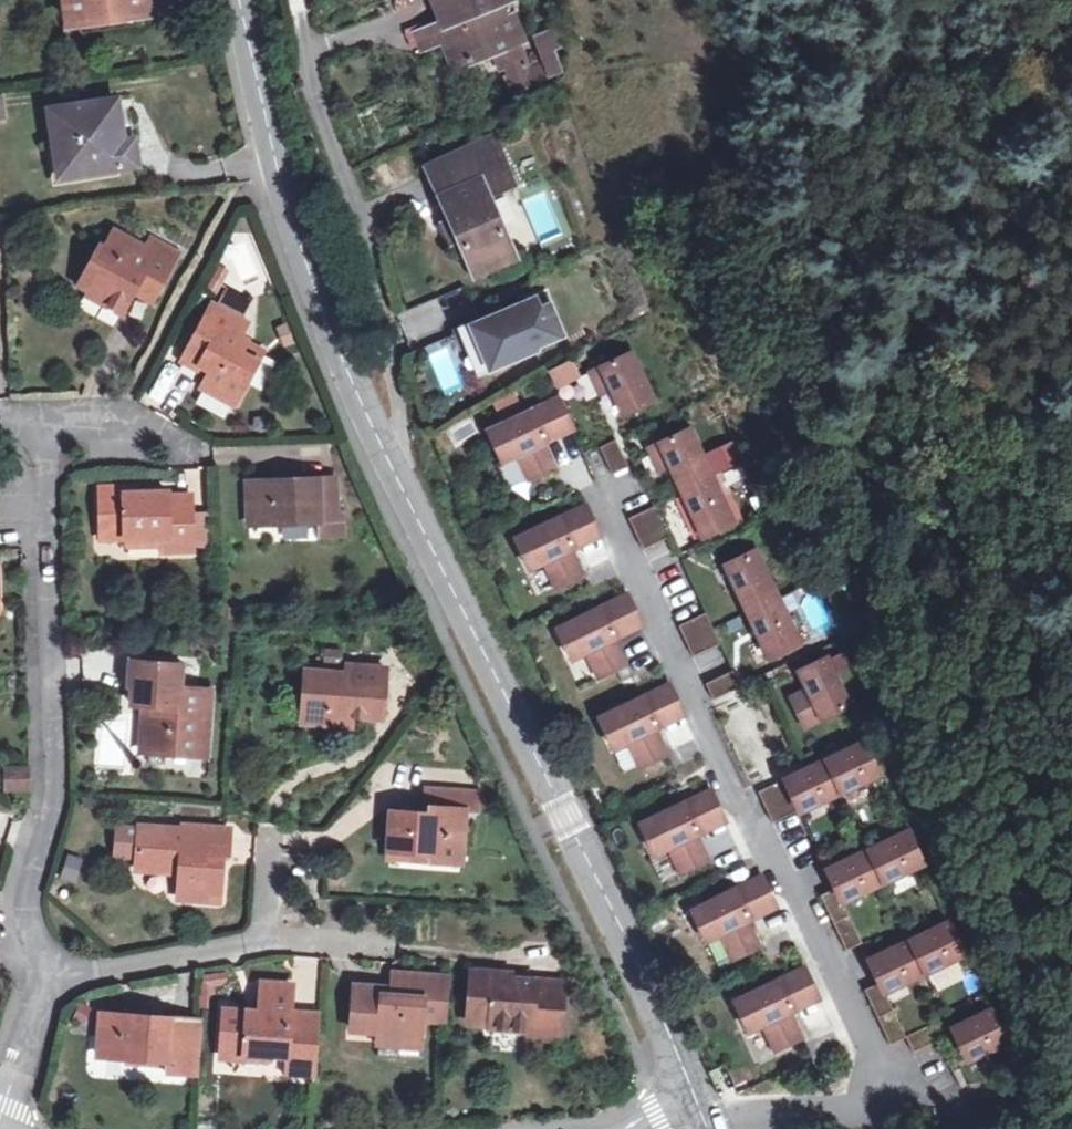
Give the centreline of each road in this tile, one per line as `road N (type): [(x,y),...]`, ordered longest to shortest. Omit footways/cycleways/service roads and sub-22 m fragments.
road 1 (tertiary): [(707,1128),(306,292),(273,178),(236,0)]
road 2 (residential): [(609,516),(873,1051),(858,1113),(707,1128)]
road 3 (residential): [(49,984),(21,904),(55,797),(44,433)]
road 4 (residential): [(49,984),(311,927),(367,931)]
road 5 (residential): [(0,1111),(49,984)]

